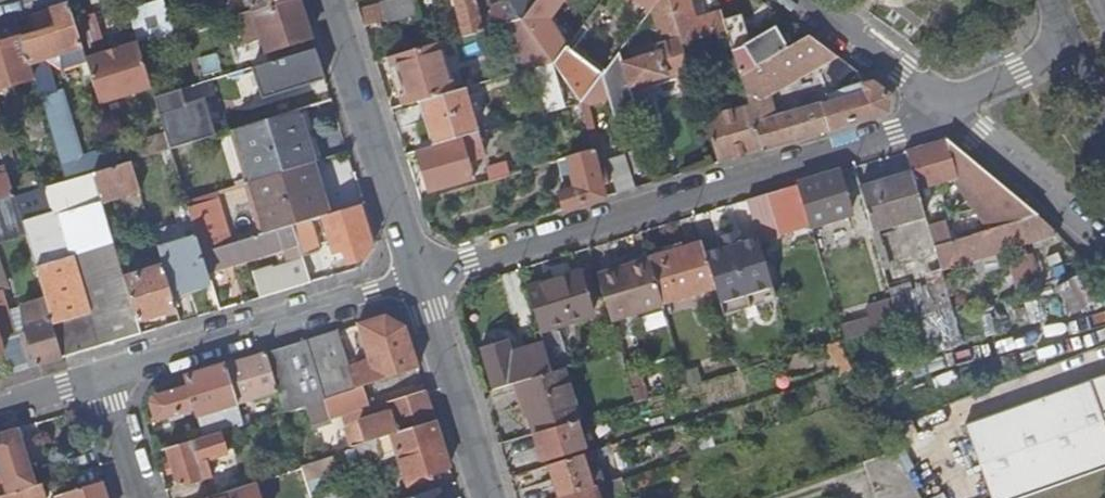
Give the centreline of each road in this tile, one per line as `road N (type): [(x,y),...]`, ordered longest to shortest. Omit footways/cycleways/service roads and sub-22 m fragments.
road 1 (residential): [(420,277),(894,133),(947,103)]
road 2 (residential): [(103,376),(420,277)]
road 3 (residential): [(420,277),(327,0)]
road 4 (residential): [(490,497),(420,277)]
road 5 (residential): [(947,103),(1104,238)]
road 6 (residential): [(947,103),(805,0)]
road 7 (residential): [(1073,50),(947,103)]
road 8 (residential): [(103,376),(140,497)]

